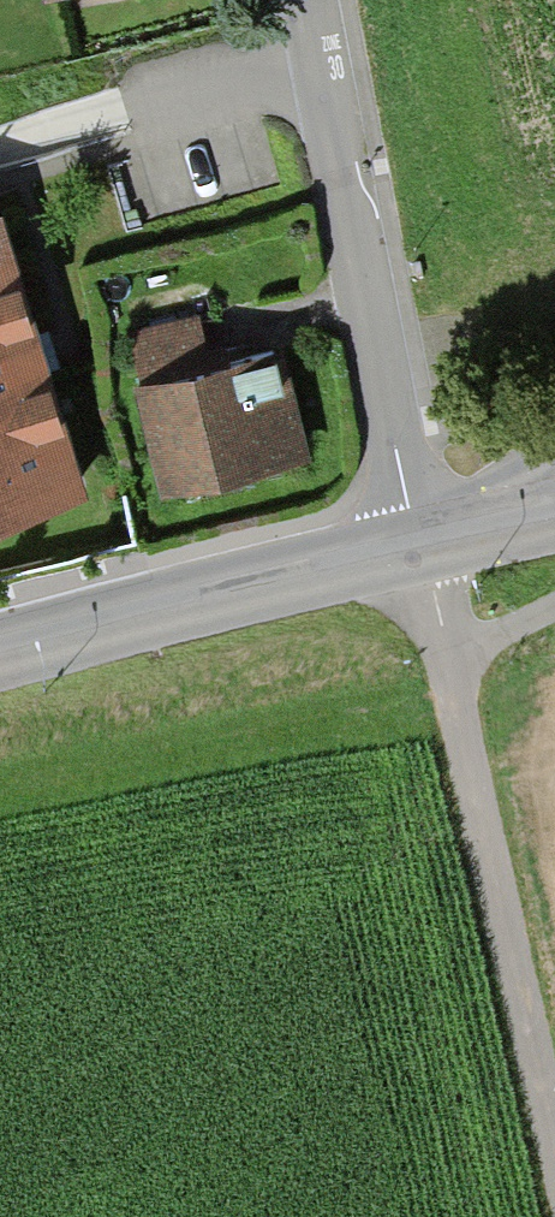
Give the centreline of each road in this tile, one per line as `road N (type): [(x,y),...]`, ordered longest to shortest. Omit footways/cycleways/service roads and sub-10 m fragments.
road 1 (residential): [(306,0),(419,543)]
road 2 (track): [(449,650),(554,1124)]
road 3 (tertiary): [(419,543),(0,653)]
road 4 (tertiary): [(554,515),(419,543)]

